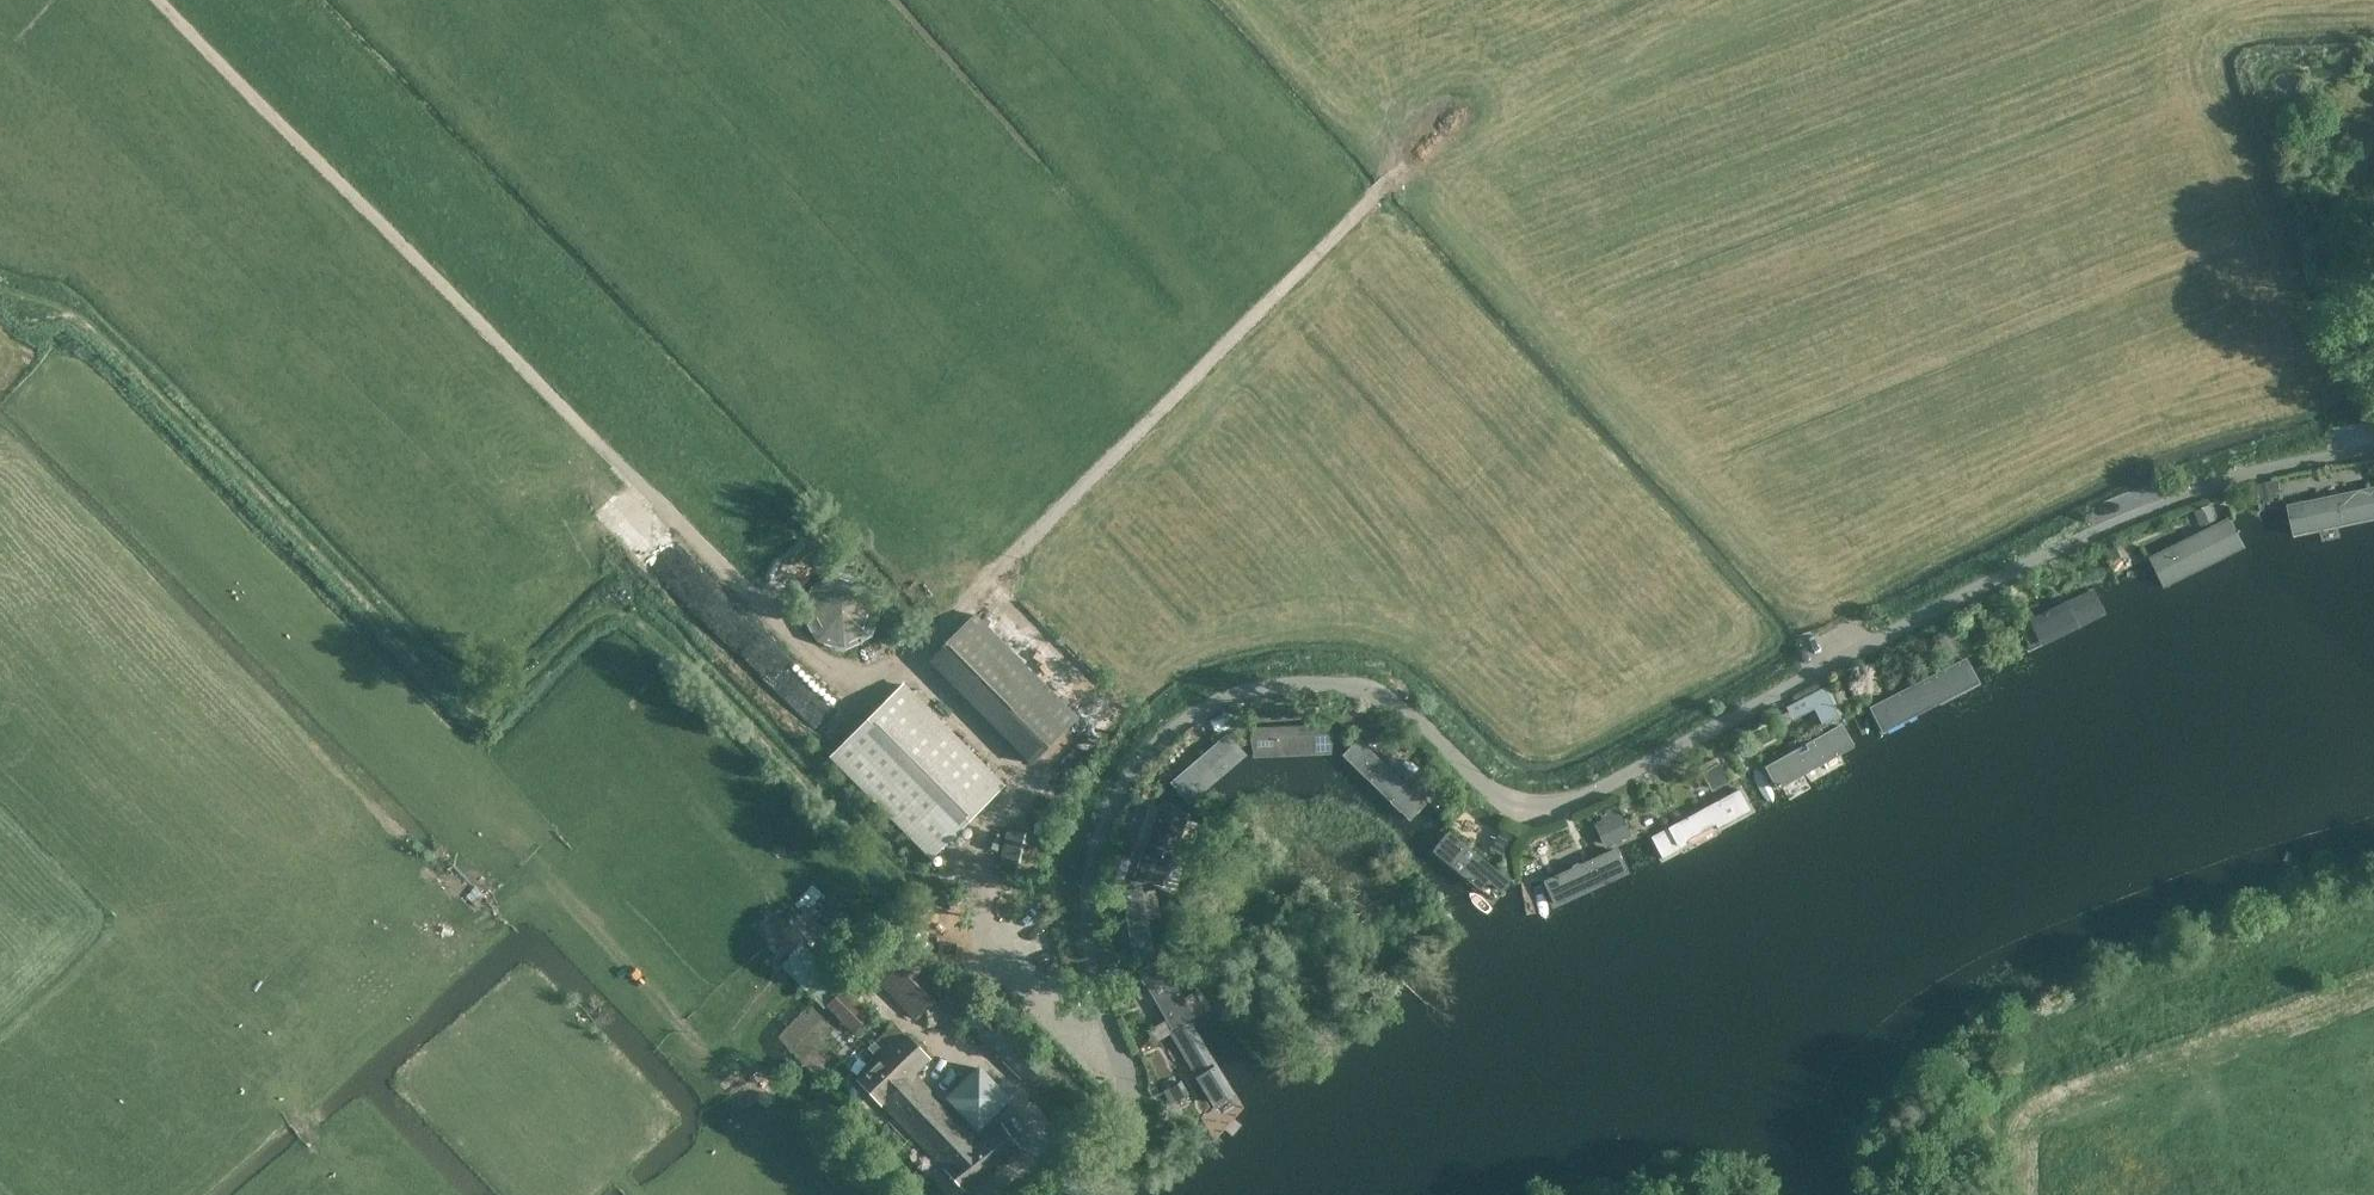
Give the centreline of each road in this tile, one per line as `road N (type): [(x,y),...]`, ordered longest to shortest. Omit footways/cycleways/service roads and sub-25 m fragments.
road 1 (unclassified): [(1065,1194),(1116,1144),(1130,1107),(1123,1044),(1090,934),(1097,847),(1148,756),(1211,705),(1277,687),(1368,691),(1405,709),(1489,790),(1534,806),(1560,804),(2052,553),(2225,483),(2373,452)]
road 2 (track): [(1130,1097),(630,607),(600,605),(516,695),(482,706),(446,681),(90,326),(61,304),(0,285)]
road 3 (track): [(796,772),(862,707),(167,0)]
road 4 (track): [(862,707),(1400,171)]
road 5 (track): [(1400,171),(1558,126),(1839,0)]
road 6 (track): [(442,925),(290,1085),(306,1119),(380,1194)]
road 7 (track): [(1101,714),(984,834),(986,955)]
road 8 (track): [(1250,0),(1400,171)]

